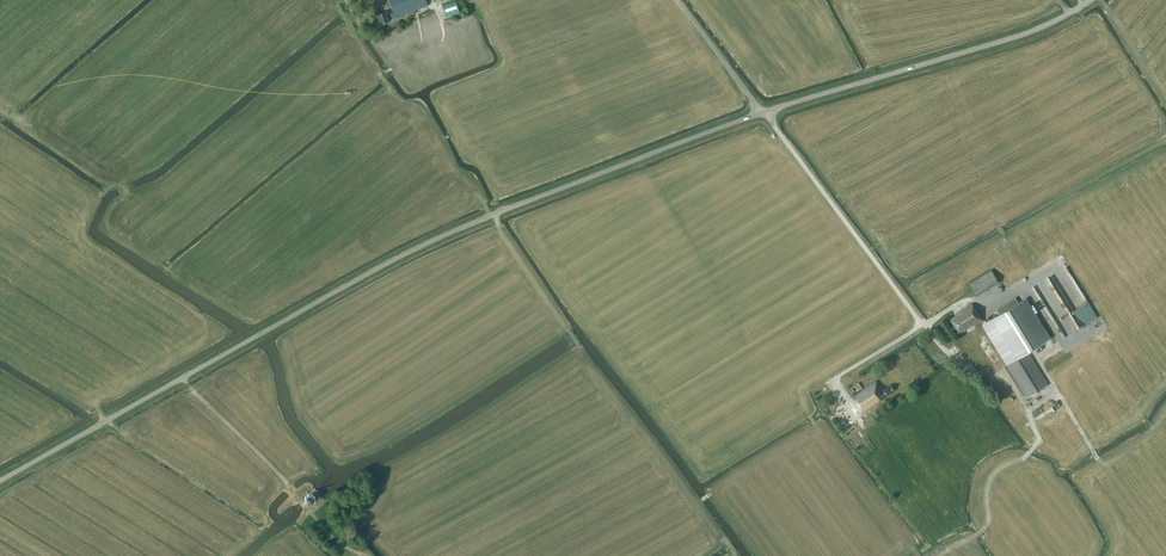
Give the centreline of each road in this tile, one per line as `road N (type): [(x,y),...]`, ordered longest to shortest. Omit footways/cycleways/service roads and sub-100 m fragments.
road 1 (unclassified): [(0,482),(440,239),(738,123),(1026,36),(1093,0)]
road 2 (track): [(183,377),(332,538),(362,555)]

